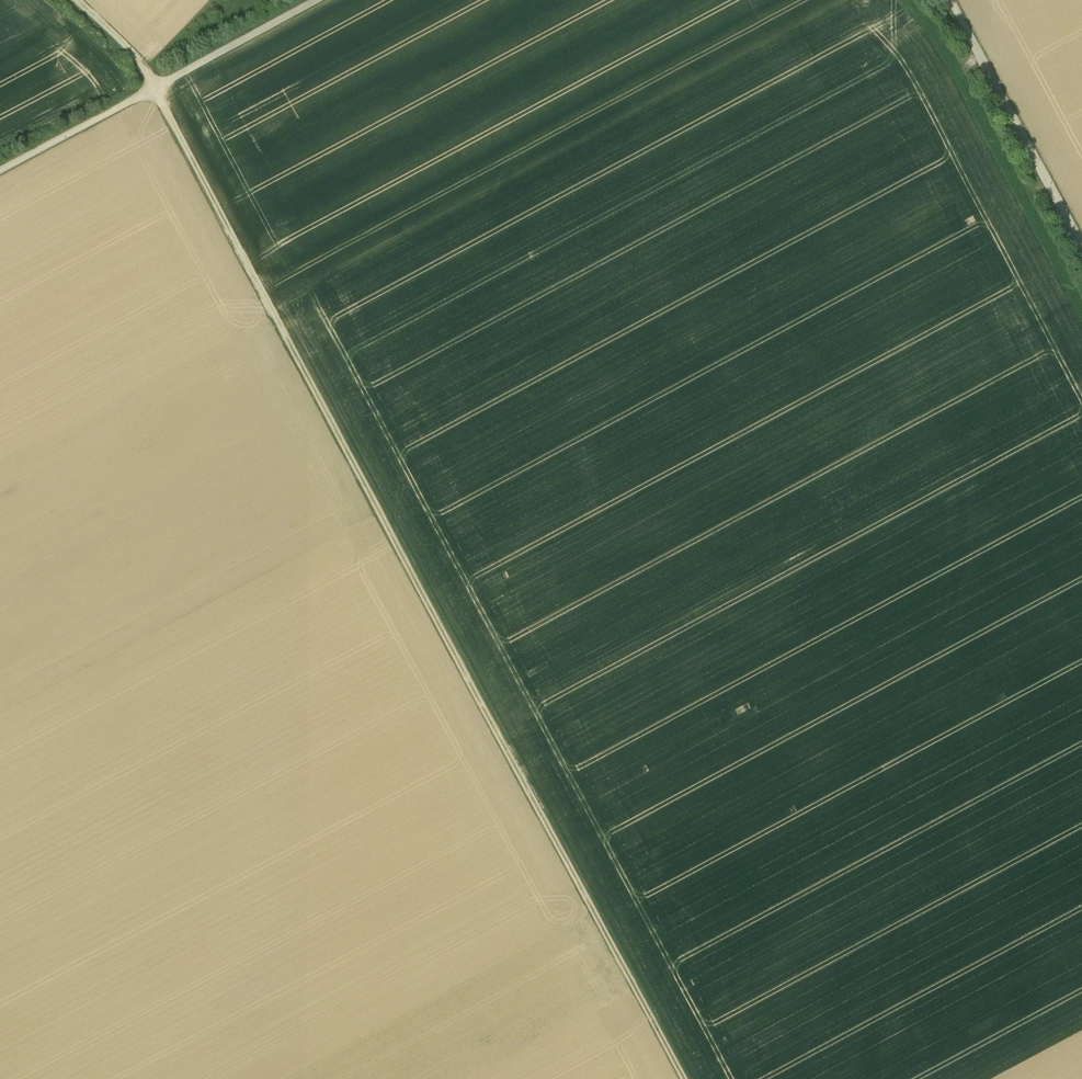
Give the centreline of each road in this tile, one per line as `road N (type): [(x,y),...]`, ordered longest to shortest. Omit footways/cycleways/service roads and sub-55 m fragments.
road 1 (track): [(154,86),(681,1078)]
road 2 (track): [(951,0),(1081,243)]
road 3 (track): [(314,0),(154,86)]
road 4 (track): [(154,86),(0,169)]

